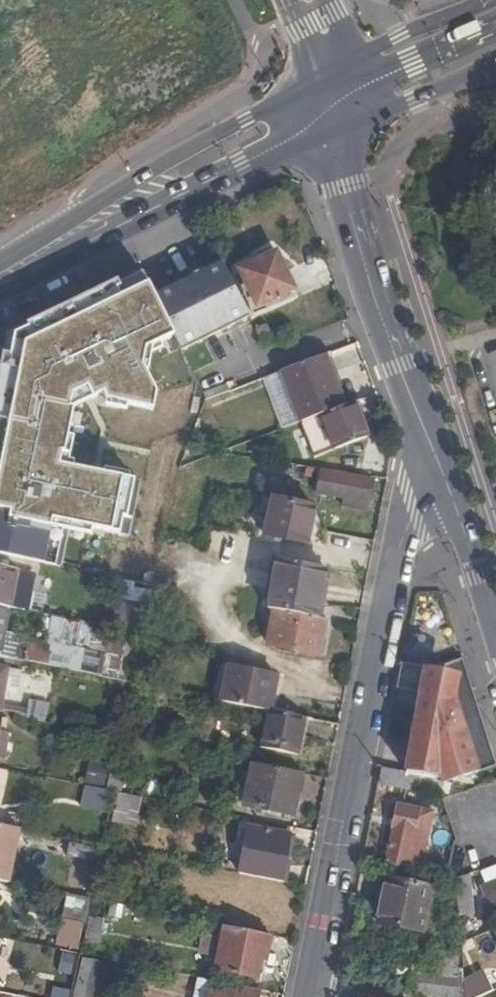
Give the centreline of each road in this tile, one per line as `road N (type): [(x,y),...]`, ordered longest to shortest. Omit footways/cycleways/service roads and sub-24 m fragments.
road 1 (residential): [(313,996),(411,512),(441,475)]
road 2 (secondary): [(335,80),(0,264)]
road 3 (secondary): [(0,294),(341,122)]
road 4 (tertiary): [(341,122),(344,185),(441,475)]
road 5 (secondary): [(495,20),(416,60),(335,80)]
road 6 (tertiary): [(441,475),(495,632)]
road 7 (secondary): [(341,122),(495,62)]

